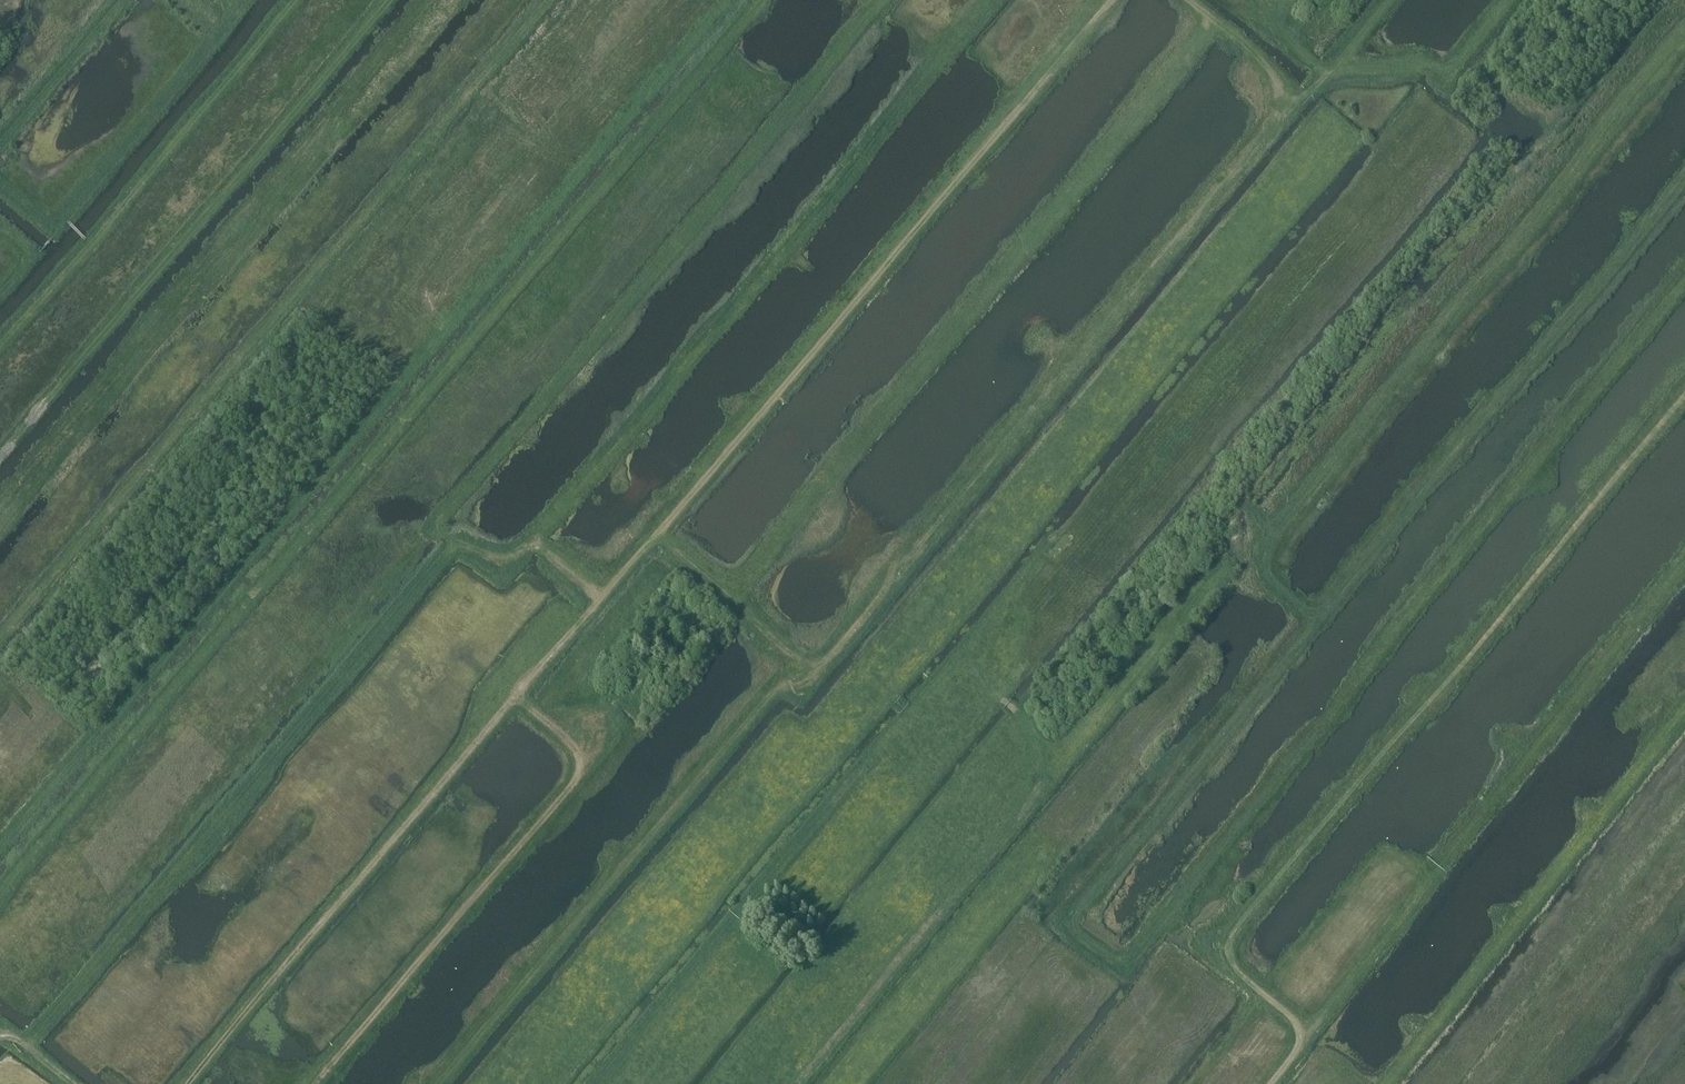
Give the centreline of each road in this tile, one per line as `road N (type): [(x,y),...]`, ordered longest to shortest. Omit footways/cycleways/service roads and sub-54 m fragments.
road 1 (track): [(1684,395),(1232,934),(1228,963),(1300,1029),(1301,1044),(1269,1083)]
road 2 (track): [(127,0),(0,145)]

